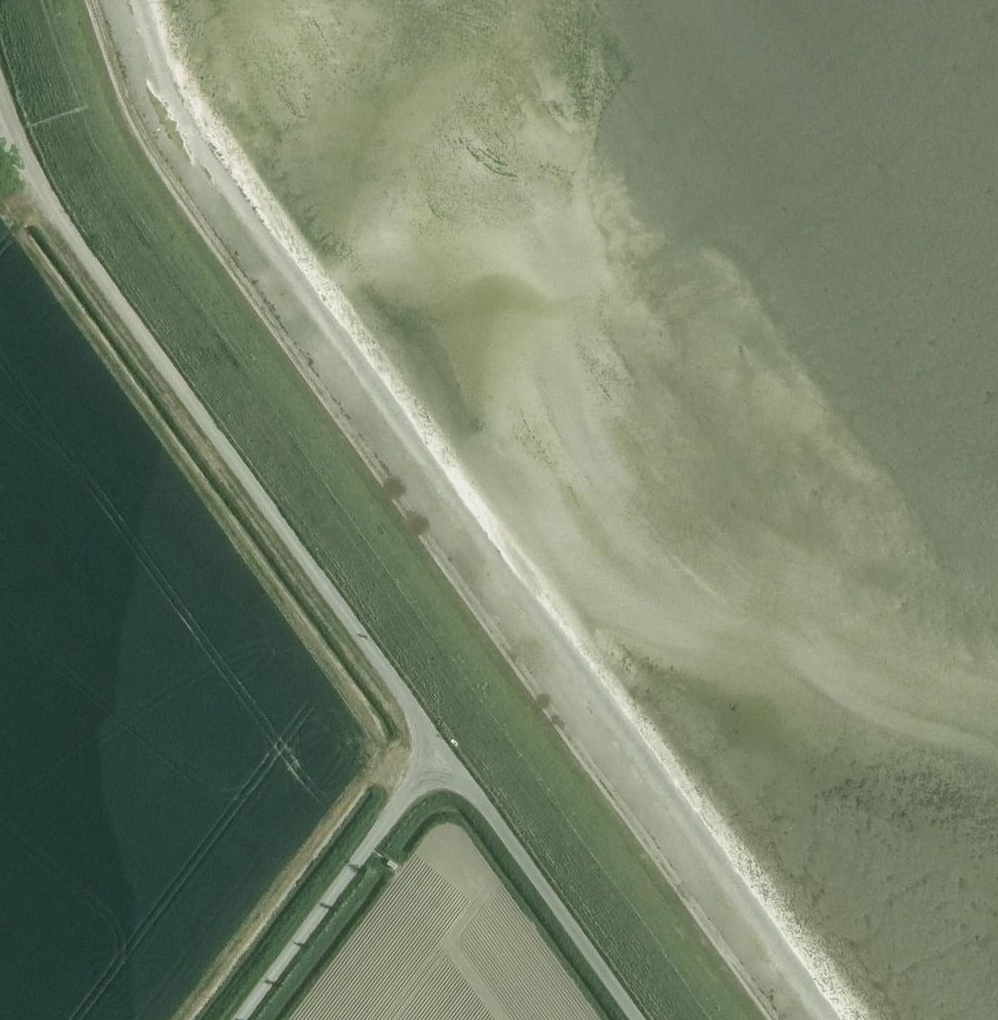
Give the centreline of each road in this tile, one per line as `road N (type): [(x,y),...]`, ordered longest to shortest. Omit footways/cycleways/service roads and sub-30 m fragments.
road 1 (unclassified): [(436,765),(34,198),(0,92)]
road 2 (unclassified): [(239,1019),(436,765)]
road 3 (unclassified): [(619,1019),(436,765)]

